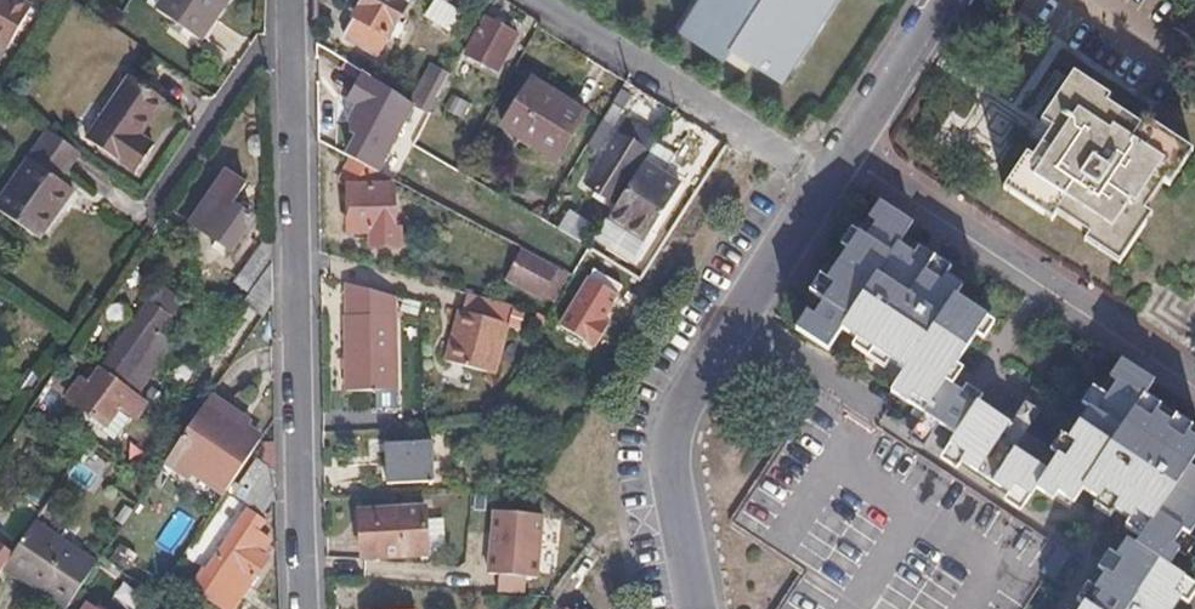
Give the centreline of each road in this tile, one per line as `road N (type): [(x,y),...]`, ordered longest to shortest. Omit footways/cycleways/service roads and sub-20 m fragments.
road 1 (residential): [(293,0),(307,608)]
road 2 (residential): [(701,608),(675,456),(679,433),(833,188)]
road 3 (residential): [(525,0),(833,188)]
road 4 (residential): [(833,188),(955,0)]

